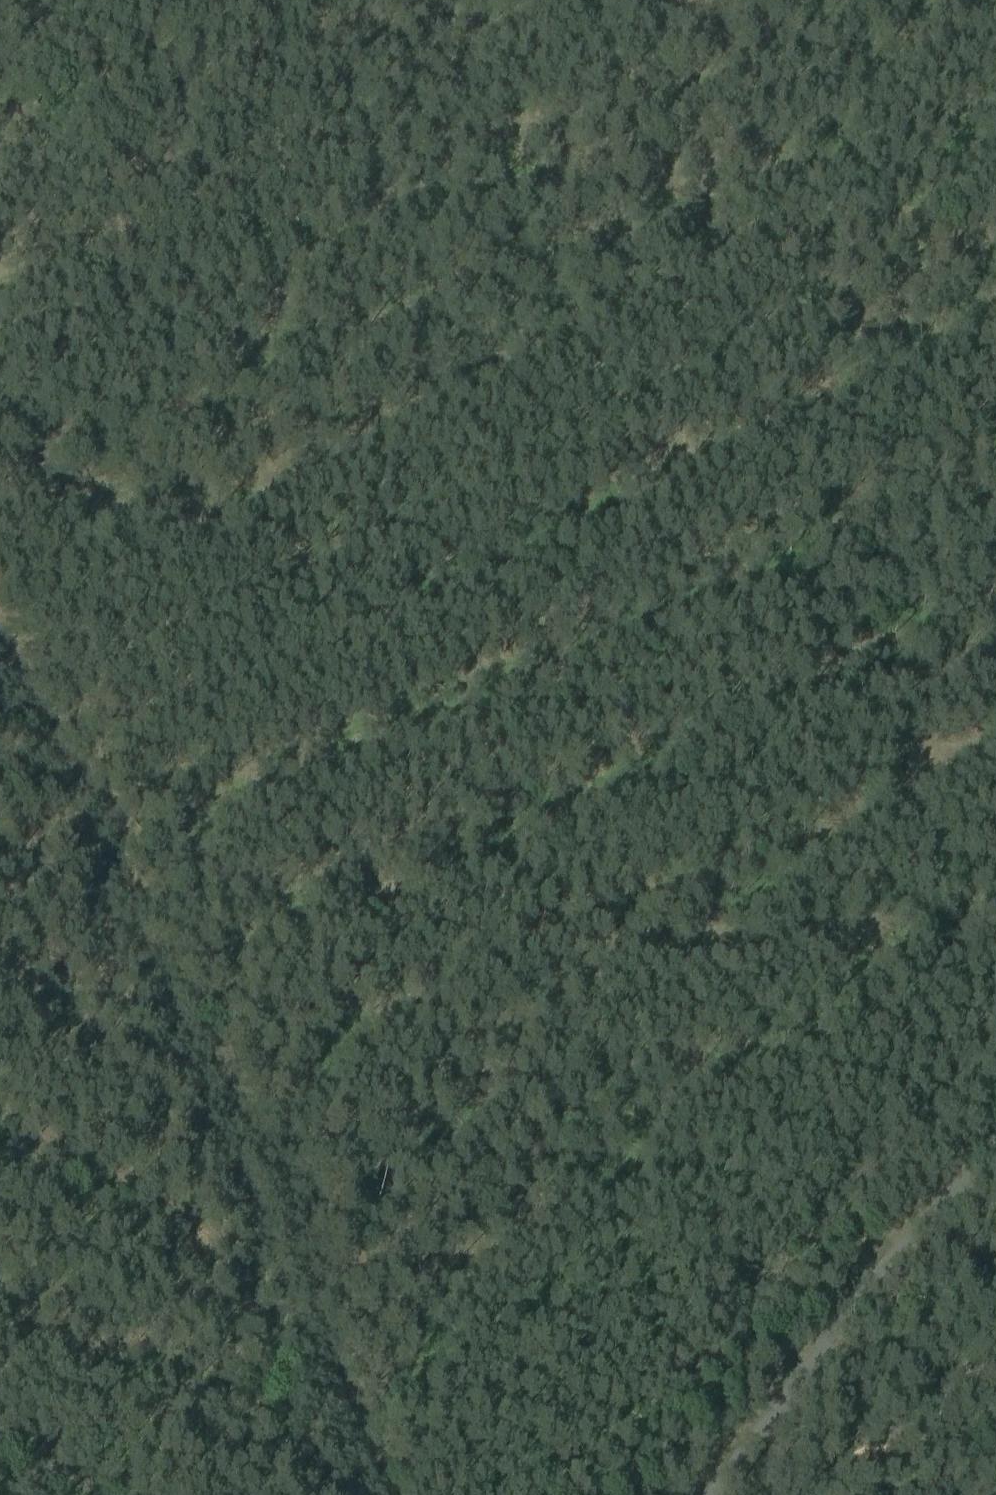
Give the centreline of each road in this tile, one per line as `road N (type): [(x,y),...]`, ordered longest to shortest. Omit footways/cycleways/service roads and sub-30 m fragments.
road 1 (track): [(711,1494),(919,1228),(995,1148)]

